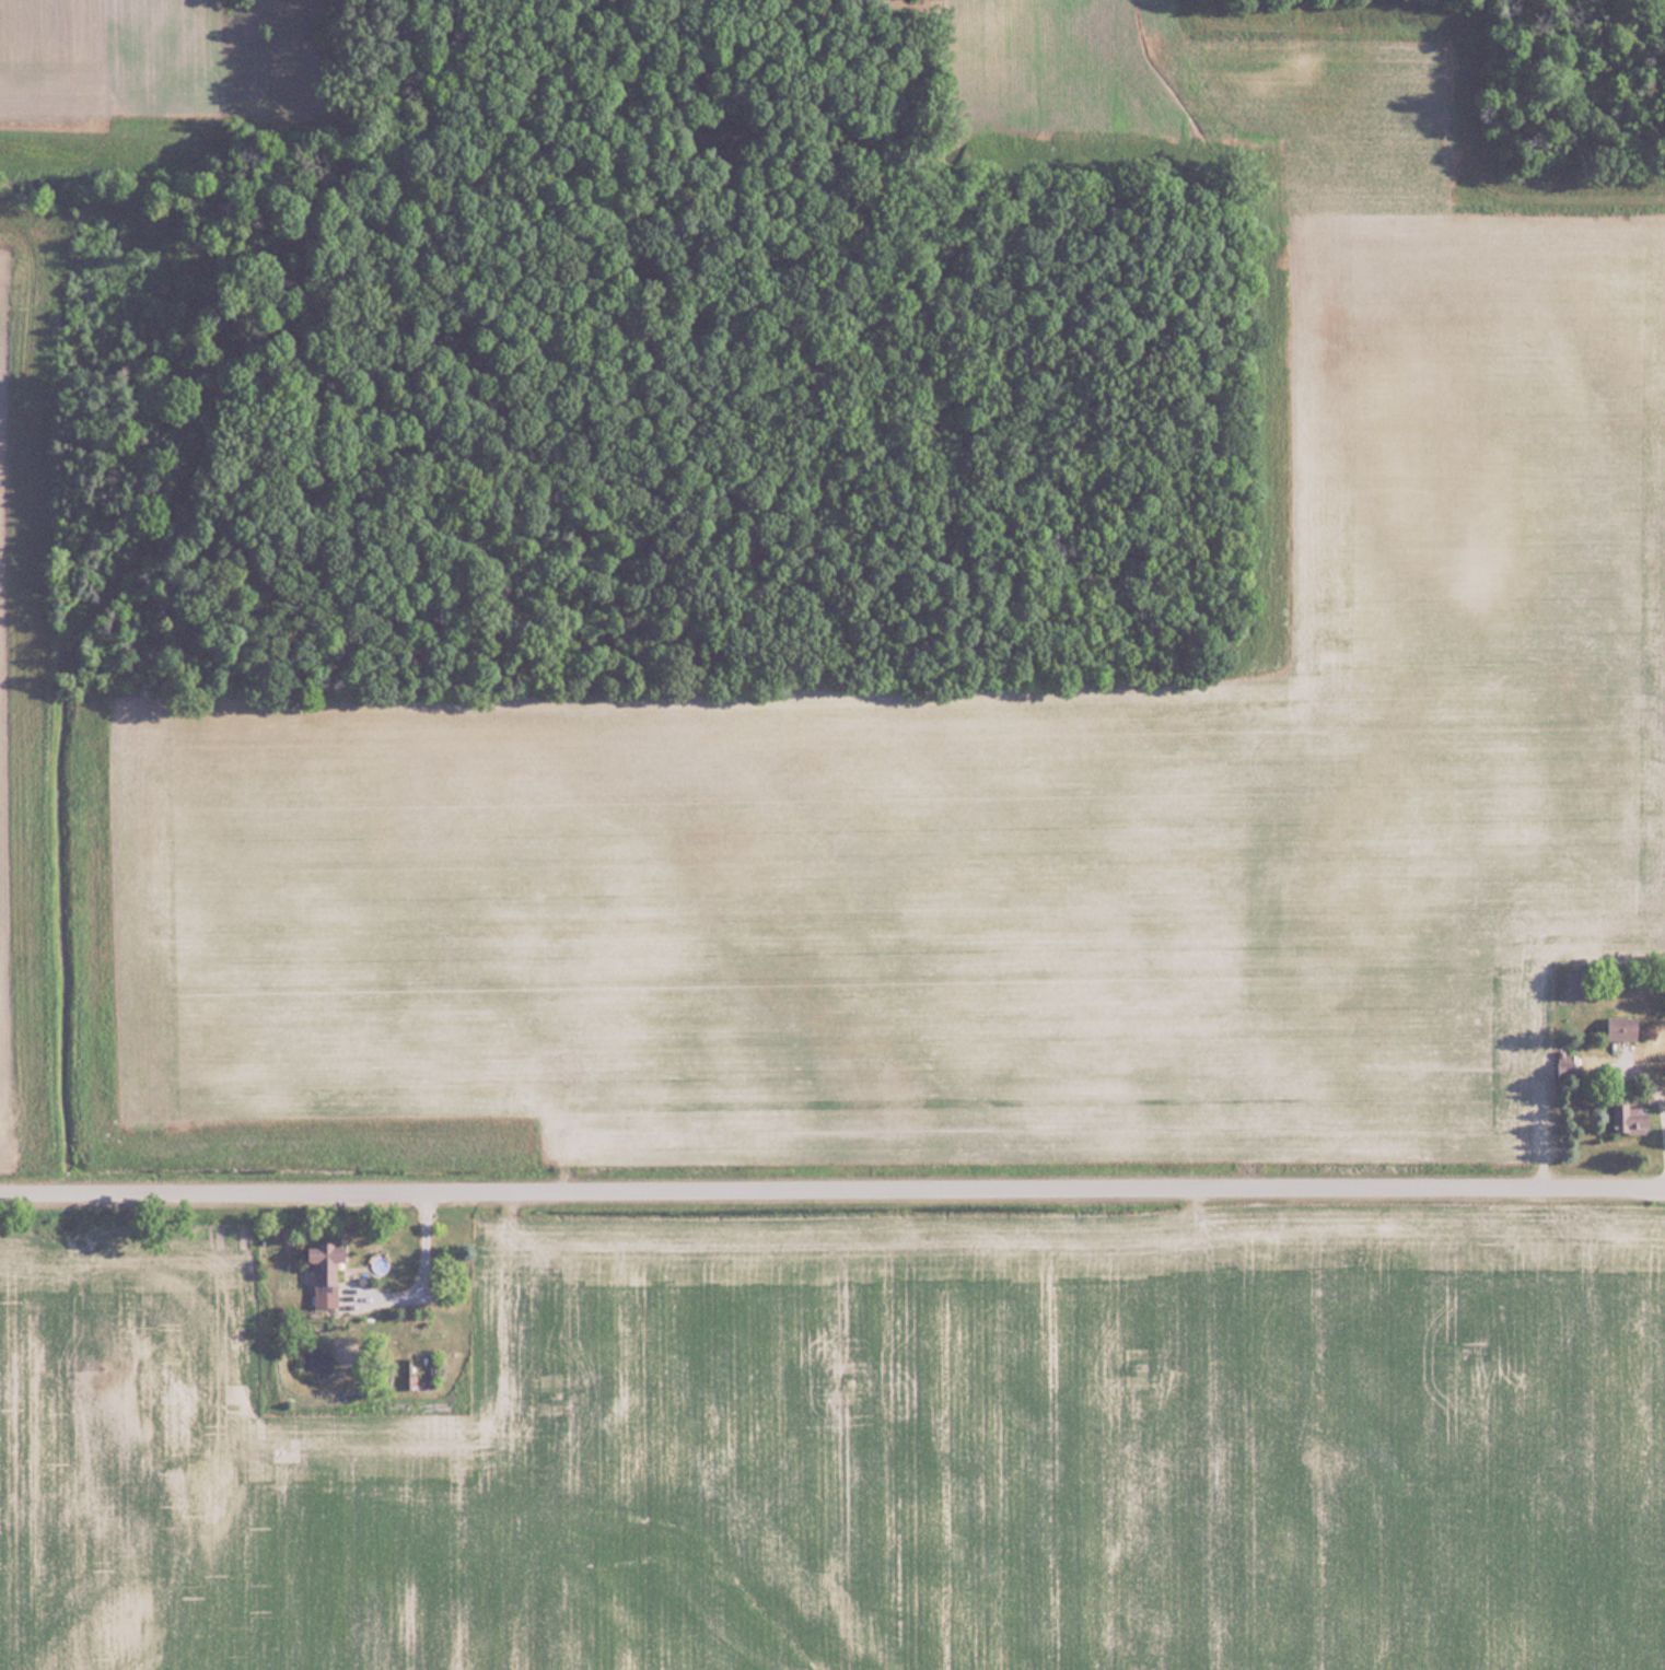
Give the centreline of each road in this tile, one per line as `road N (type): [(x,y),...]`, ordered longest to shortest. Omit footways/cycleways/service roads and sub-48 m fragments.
road 1 (residential): [(0,1198),(1664,1192)]

